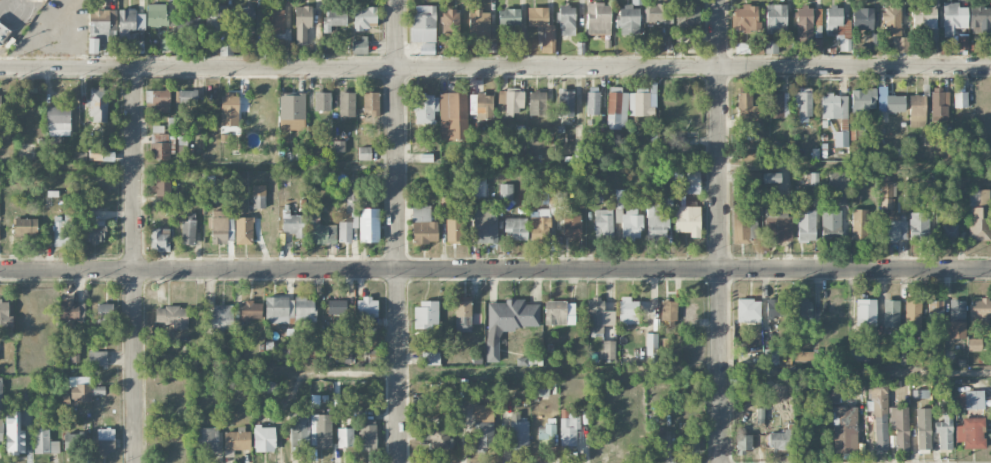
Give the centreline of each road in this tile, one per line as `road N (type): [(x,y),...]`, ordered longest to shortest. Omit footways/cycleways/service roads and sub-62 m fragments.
road 1 (residential): [(990,68),(0,66)]
road 2 (residential): [(990,270),(0,269)]
road 3 (residential): [(396,0),(400,462)]
road 4 (residential): [(720,0),(723,462)]
road 5 (residential): [(134,67),(137,462)]

